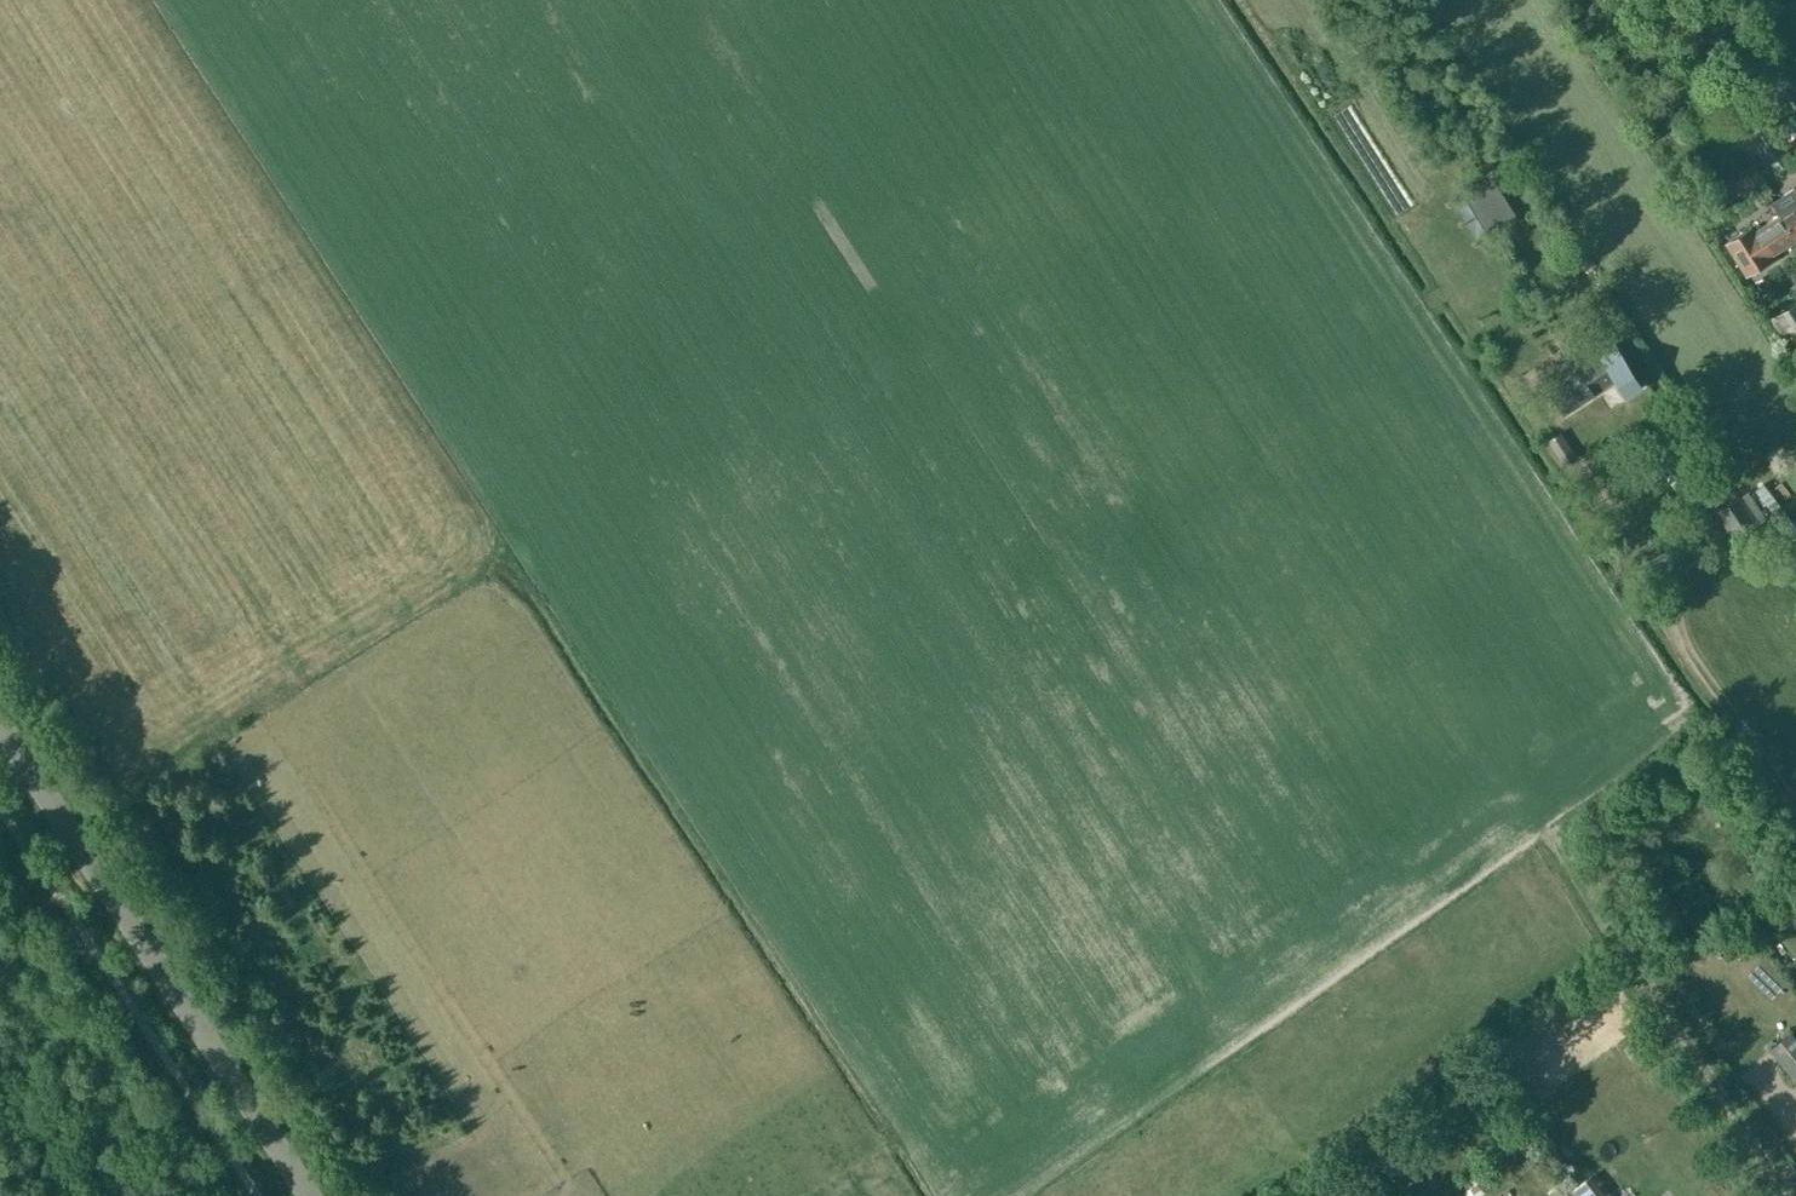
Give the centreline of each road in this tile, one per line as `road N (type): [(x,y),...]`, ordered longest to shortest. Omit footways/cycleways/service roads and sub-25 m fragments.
road 1 (tertiary): [(306,1195),(0,723)]

